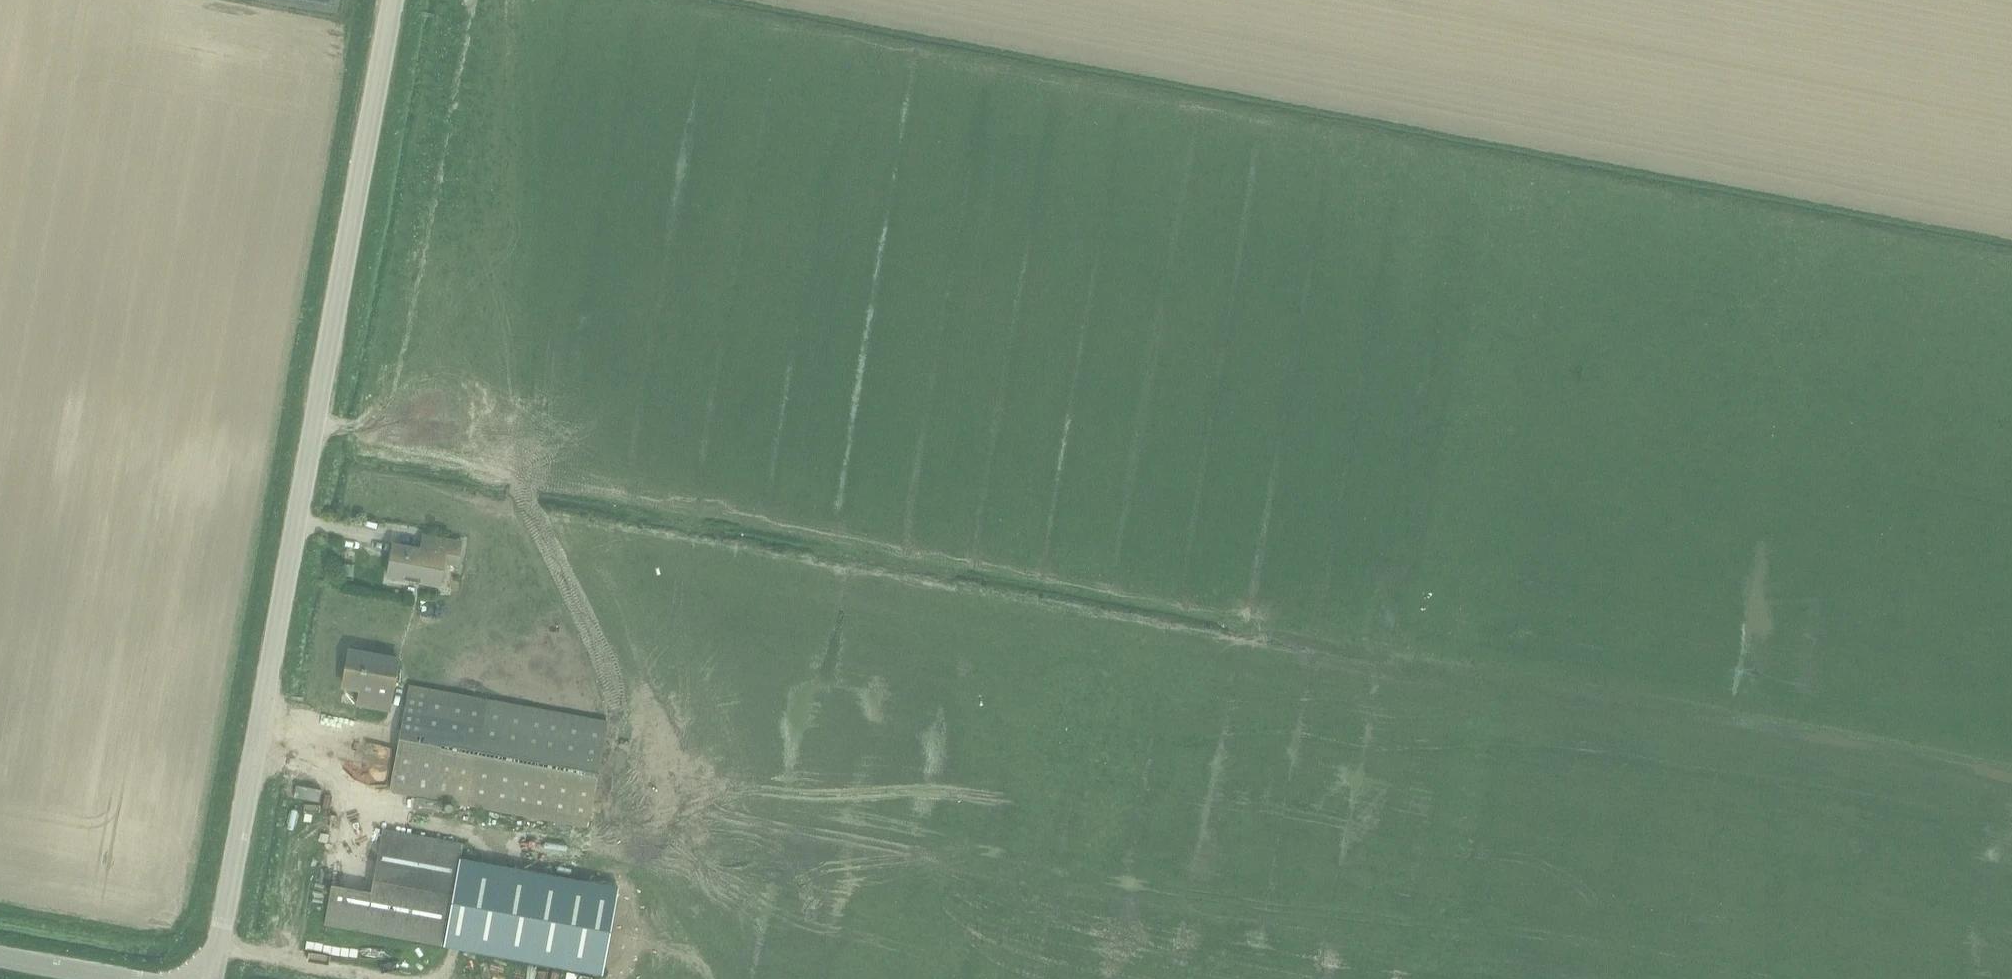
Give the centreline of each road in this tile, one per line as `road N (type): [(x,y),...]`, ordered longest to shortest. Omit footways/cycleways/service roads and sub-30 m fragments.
road 1 (track): [(800,0),(2011,232)]
road 2 (tertiary): [(211,978),(394,0)]
road 3 (track): [(314,421),(902,554)]
road 4 (track): [(529,465),(524,508),(630,712),(616,811)]
road 5 (unclassified): [(122,978),(0,957)]

